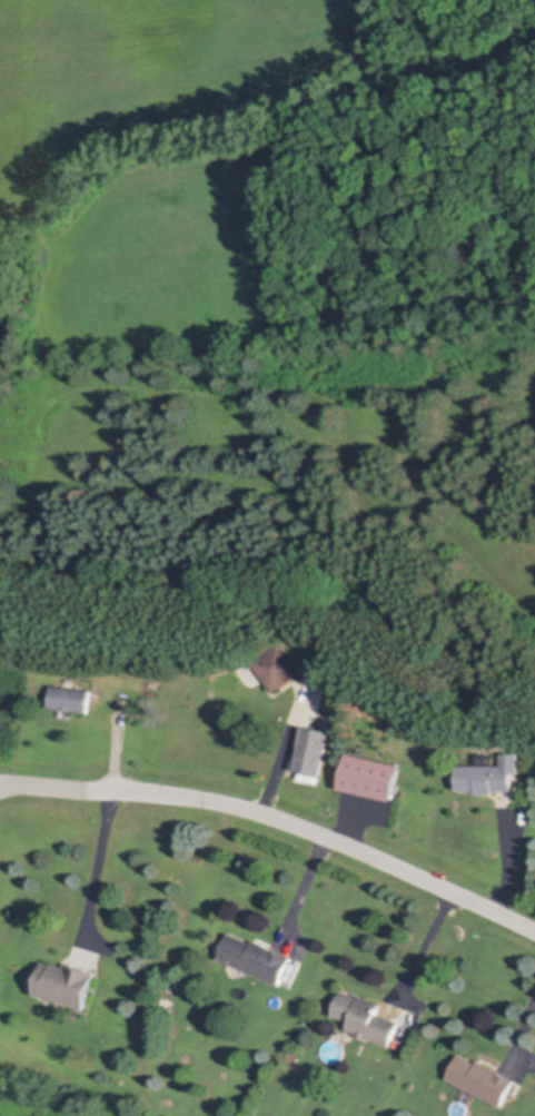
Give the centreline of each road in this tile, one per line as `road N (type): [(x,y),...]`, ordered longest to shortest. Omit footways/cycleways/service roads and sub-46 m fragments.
road 1 (residential): [(534,934),(326,831),(204,797),(0,782)]

